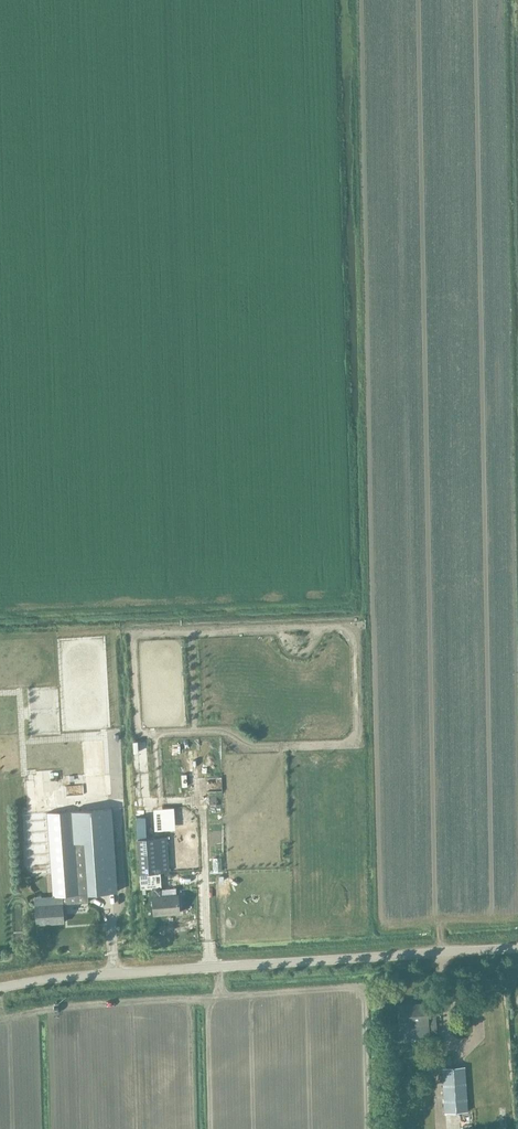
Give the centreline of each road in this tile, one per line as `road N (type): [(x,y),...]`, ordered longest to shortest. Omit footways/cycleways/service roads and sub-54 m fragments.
road 1 (unclassified): [(0,985),(517,946)]

